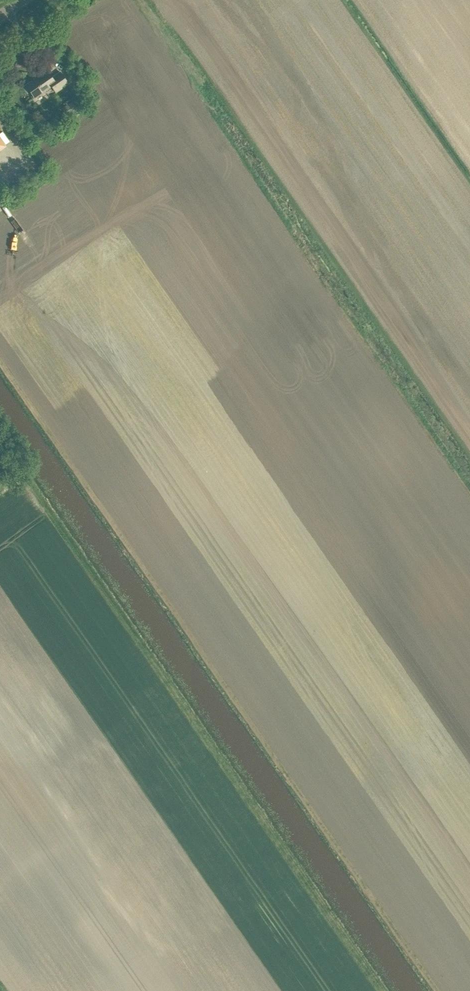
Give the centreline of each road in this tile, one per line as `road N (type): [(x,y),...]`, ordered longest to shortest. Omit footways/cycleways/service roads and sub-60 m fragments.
road 1 (track): [(0,486),(25,469),(387,990)]

